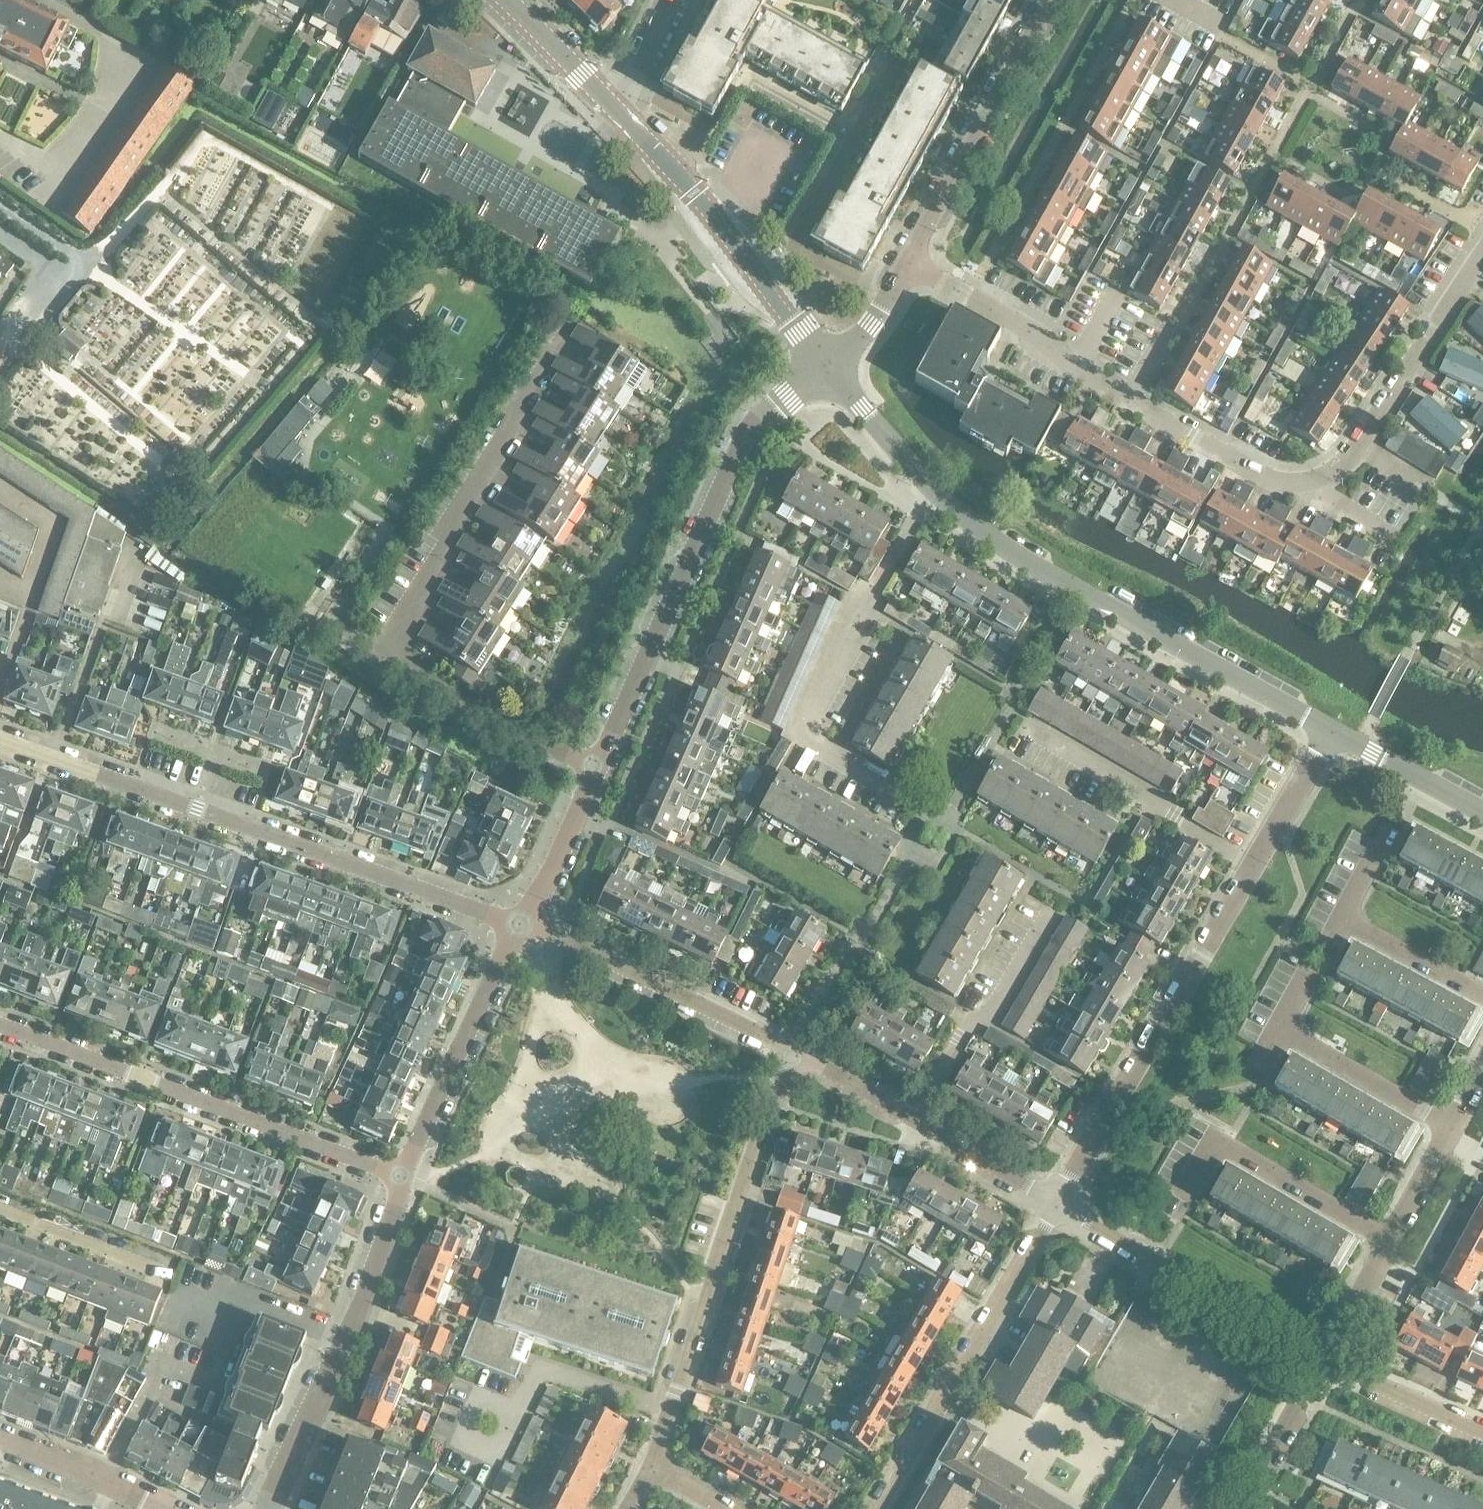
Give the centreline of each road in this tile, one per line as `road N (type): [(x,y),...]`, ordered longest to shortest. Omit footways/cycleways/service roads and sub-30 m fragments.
road 1 (residential): [(595,765),(487,719),(383,653),(569,326)]
road 2 (residential): [(0,743),(524,920)]
road 3 (secondary): [(1337,730),(1080,587),(923,482)]
road 4 (residential): [(1324,506),(906,267)]
road 5 (residential): [(595,765),(744,439),(830,365)]
road 6 (residential): [(651,1469),(776,1100),(802,1054)]
road 7 (residential): [(403,1184),(0,1024)]
road 8 (residential): [(909,797),(808,735),(923,482)]
road 9 (residential): [(1057,1201),(1253,868)]
road 10 (residential): [(875,1508),(1057,1201)]
road 11 (residential): [(273,1508),(403,1184)]
road 12 (secondary): [(830,365),(712,214),(617,110)]
road 13 (residential): [(1333,1370),(1057,1201)]
road 14 (residential): [(802,1054),(524,920)]
road 15 (residential): [(906,267),(1054,0)]
road 16 (residential): [(403,1184),(524,920)]
road 17 (residential): [(1400,1244),(1218,1145),(1187,1200)]
road 18 (residential): [(1458,1132),(1286,1034),(1318,976)]
road 19 (residential): [(1253,868),(1030,732)]
road 20 (residential): [(1044,904),(920,1120)]
road 21 (residential): [(1482,991),(1348,922),(1393,839)]
road 22 (residential): [(1360,444),(1482,252)]
road 23 (residential): [(0,1435),(164,1508)]
road 24 (residential): [(161,1277),(0,1218)]
road 25 (residential): [(524,920),(595,765)]
road 26 (secondary): [(1482,814),(1337,730)]
road 27 (residential): [(1482,1435),(1333,1370)]
road 28 (residential): [(1248,1508),(1333,1370)]
road 29 (residential): [(1253,868),(1337,730)]
road 30 (residential): [(1057,1201),(920,1120)]
road 31 (secondary): [(617,110),(506,0)]
road 32 (secondary): [(923,482),(830,365)]
road 33 (residential): [(1333,1370),(1400,1244)]
road 34 (residential): [(920,1120),(802,1054)]
road 35 (residential): [(1400,1244),(1458,1132)]
road 36 (residential): [(830,365),(869,327),(906,267)]
road 37 (residential): [(617,110),(672,0)]

